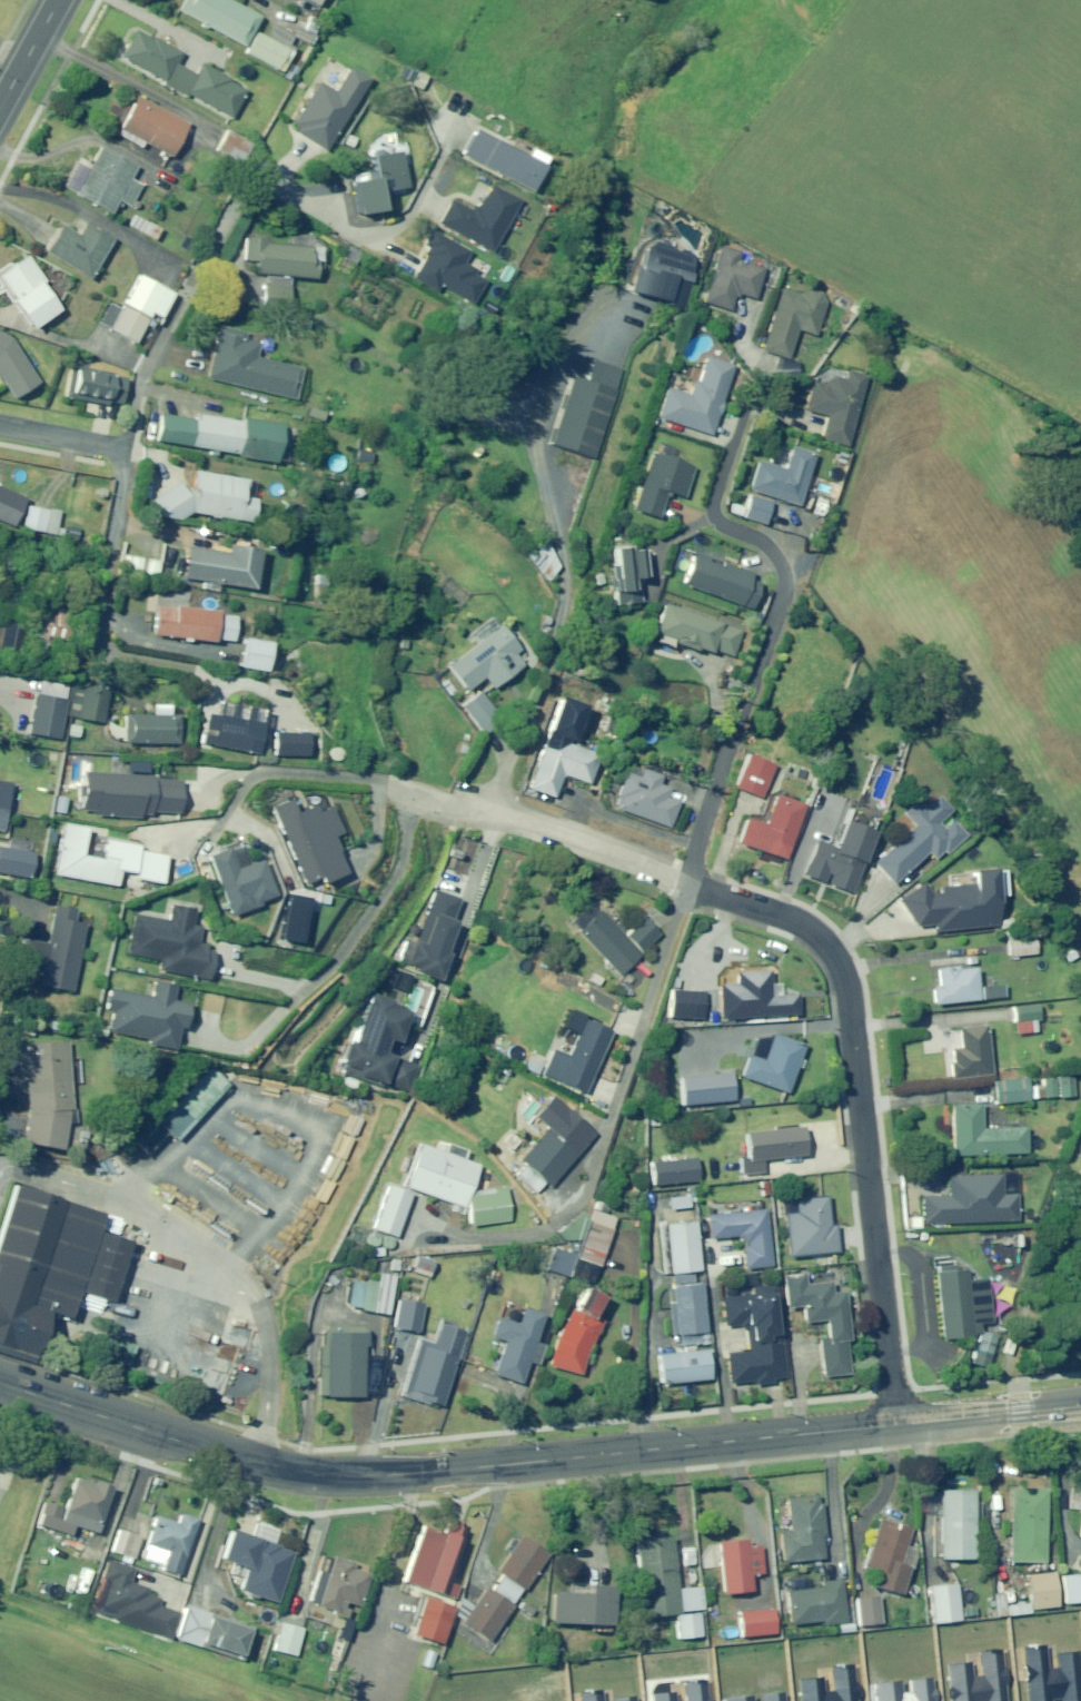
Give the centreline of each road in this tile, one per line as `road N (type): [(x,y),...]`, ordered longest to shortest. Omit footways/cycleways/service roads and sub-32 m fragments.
road 1 (tertiary): [(893,1424),(426,1472),(320,1475),(221,1455),(0,1382)]
road 2 (residential): [(694,887),(799,923),(846,971),(893,1424)]
road 3 (residential): [(755,391),(712,503),(722,523),(779,558),(784,584),(687,887)]
road 4 (residential): [(213,834),(245,782),(261,772),(382,779),(623,856),(687,887)]
road 5 (residential): [(424,1226),(505,1239),(549,1227),(580,1203),(687,887)]
road 6 (tertiary): [(1080,1405),(893,1424)]
road 7 (residential): [(129,450),(0,425)]
road 8 (unclassified): [(61,0),(0,114)]

